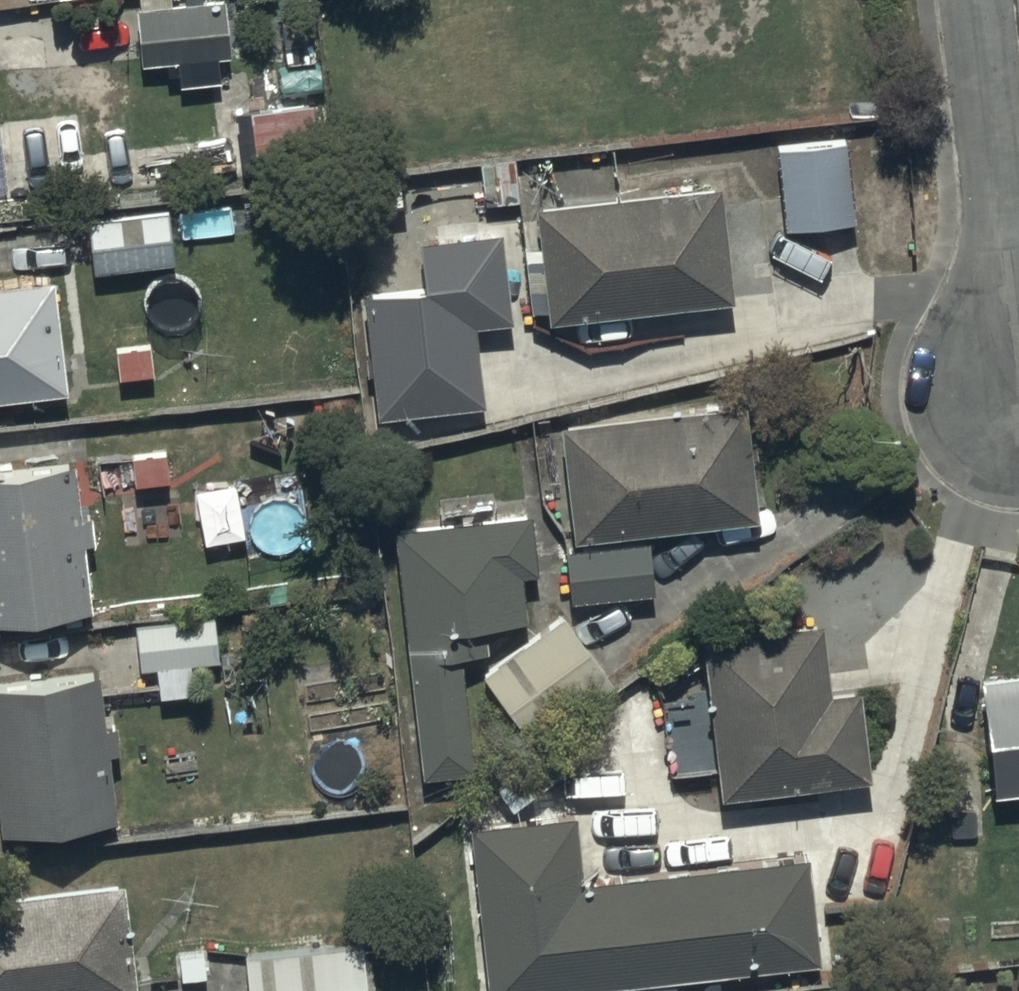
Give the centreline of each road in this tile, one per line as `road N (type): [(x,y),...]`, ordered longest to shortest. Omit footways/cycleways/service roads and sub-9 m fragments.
road 1 (residential): [(966,0),(1015,395)]

